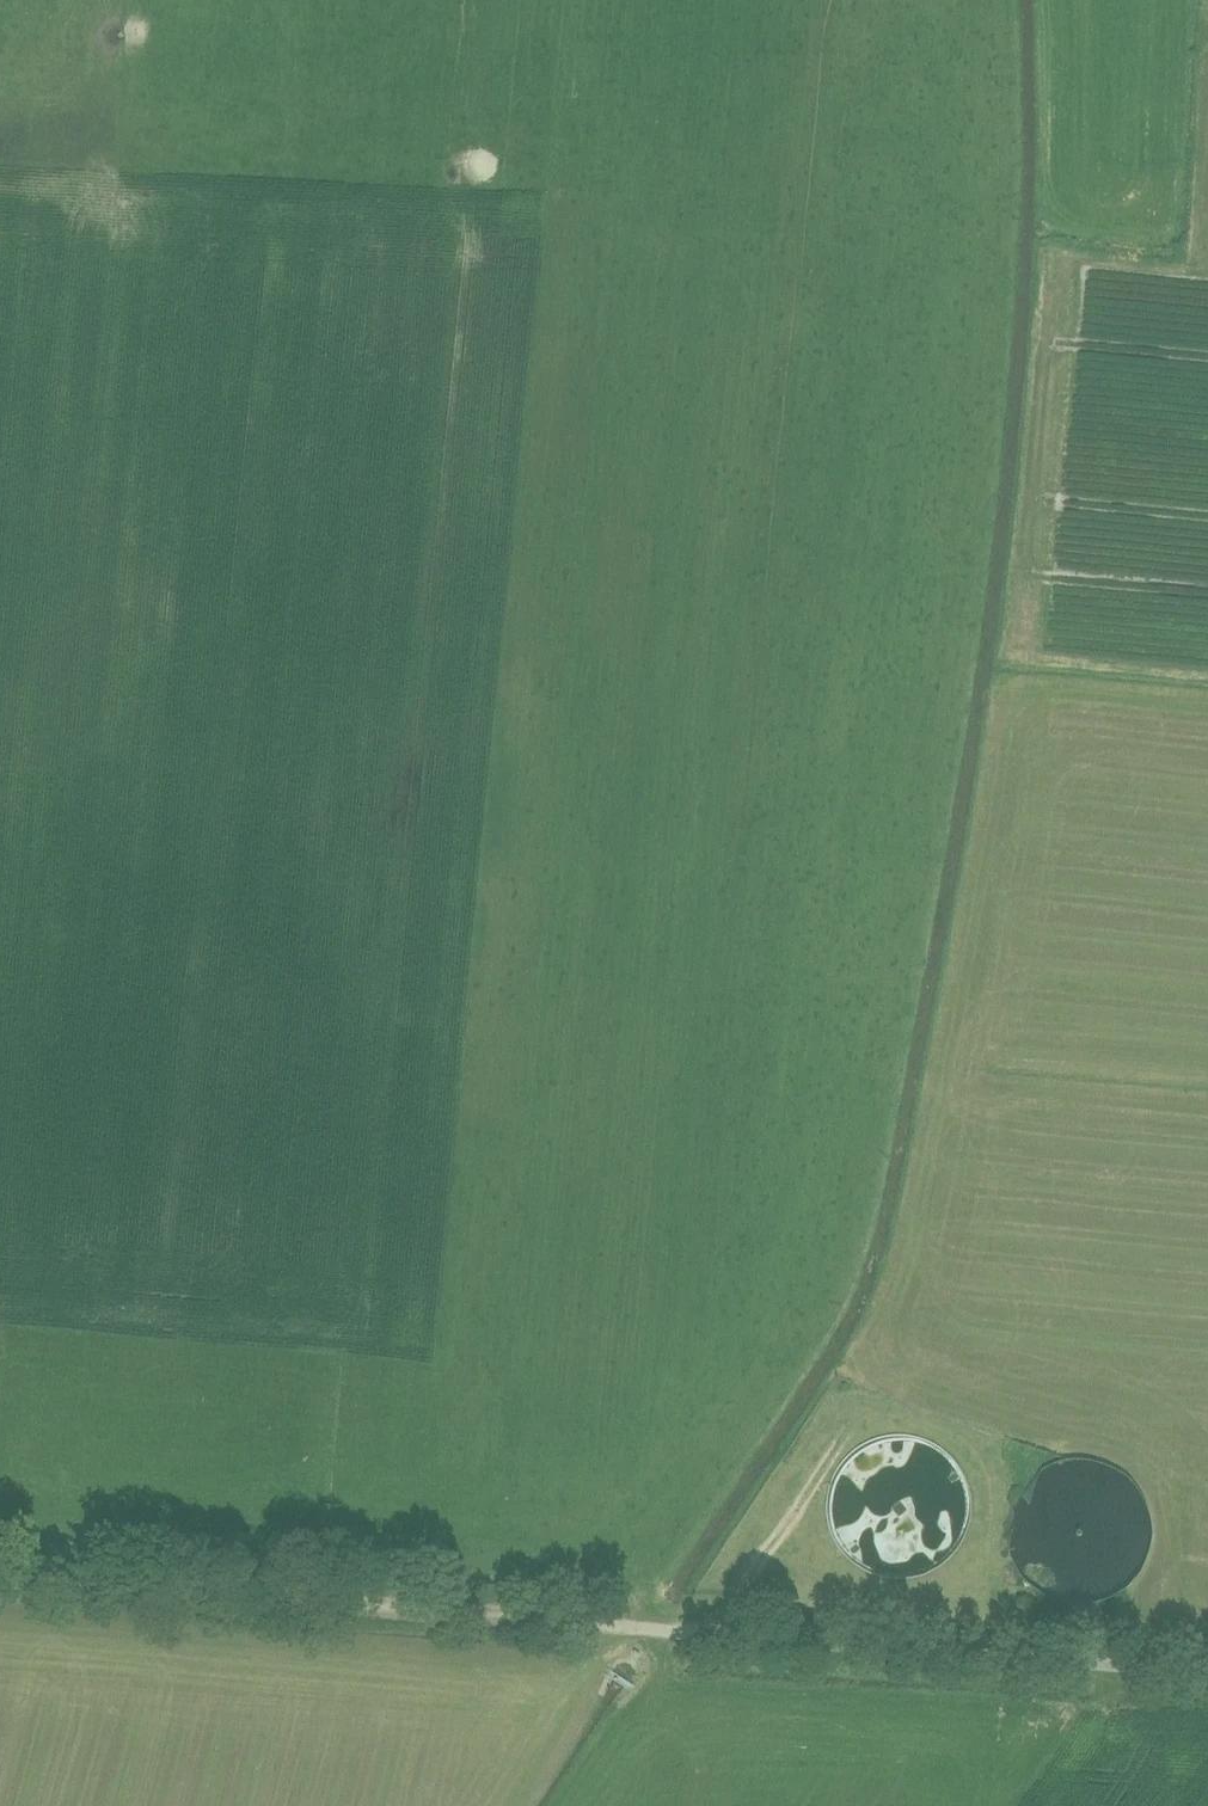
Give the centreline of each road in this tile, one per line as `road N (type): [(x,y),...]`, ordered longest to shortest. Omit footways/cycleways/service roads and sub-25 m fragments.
road 1 (track): [(1207,1675),(0,1576)]

